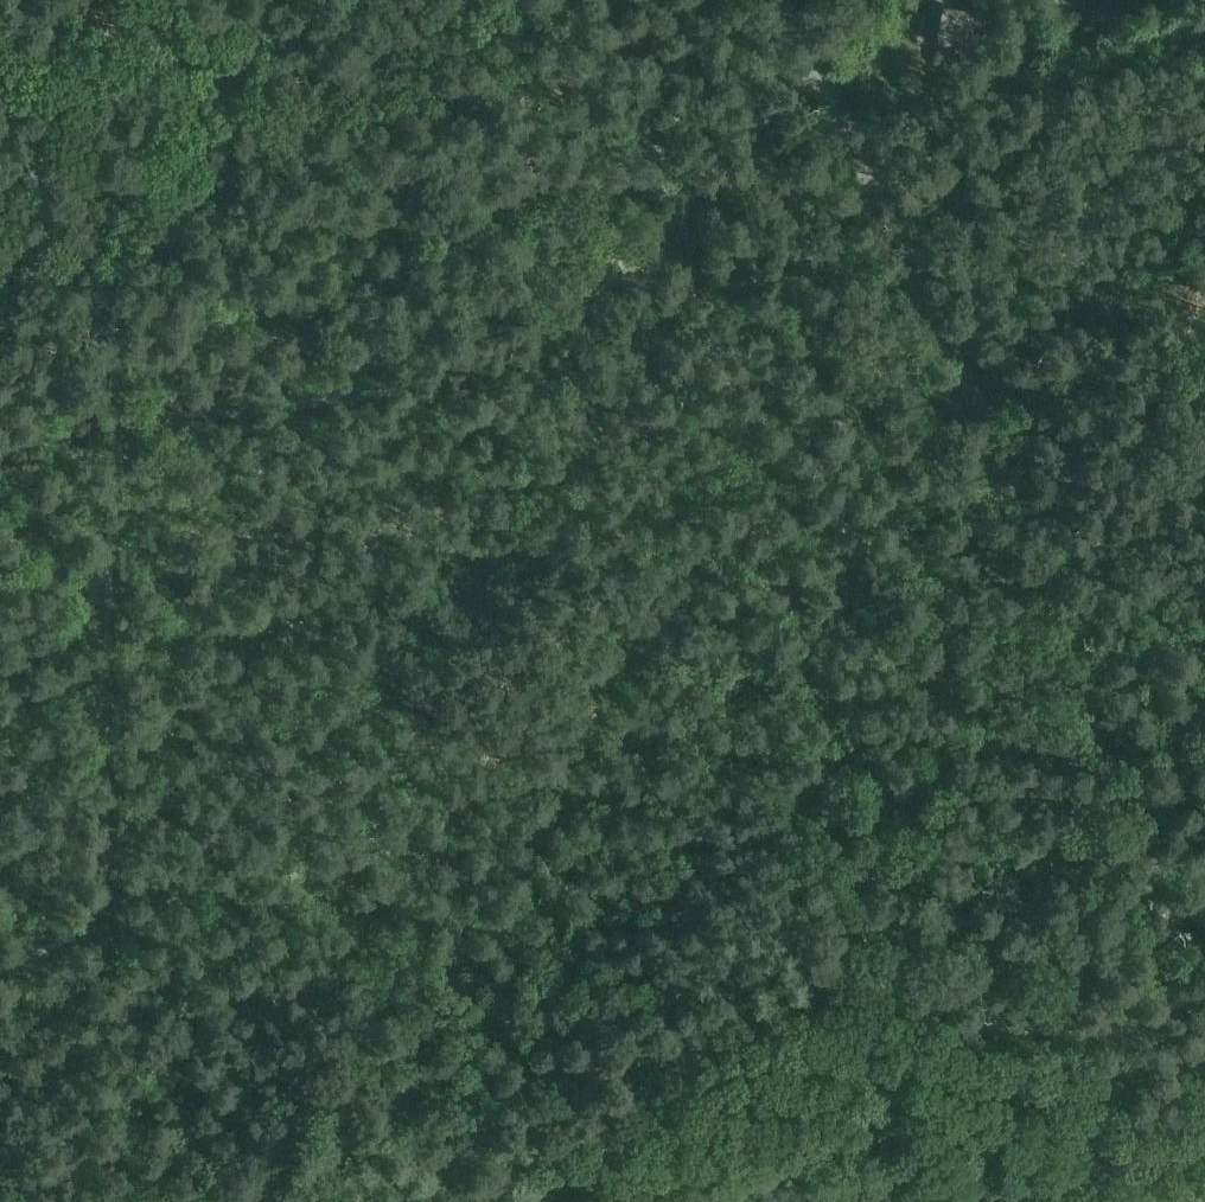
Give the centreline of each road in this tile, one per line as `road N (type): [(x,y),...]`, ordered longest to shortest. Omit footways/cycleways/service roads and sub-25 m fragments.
road 1 (unclassified): [(1204,638),(1157,618),(1104,578),(1021,481),(776,0)]

